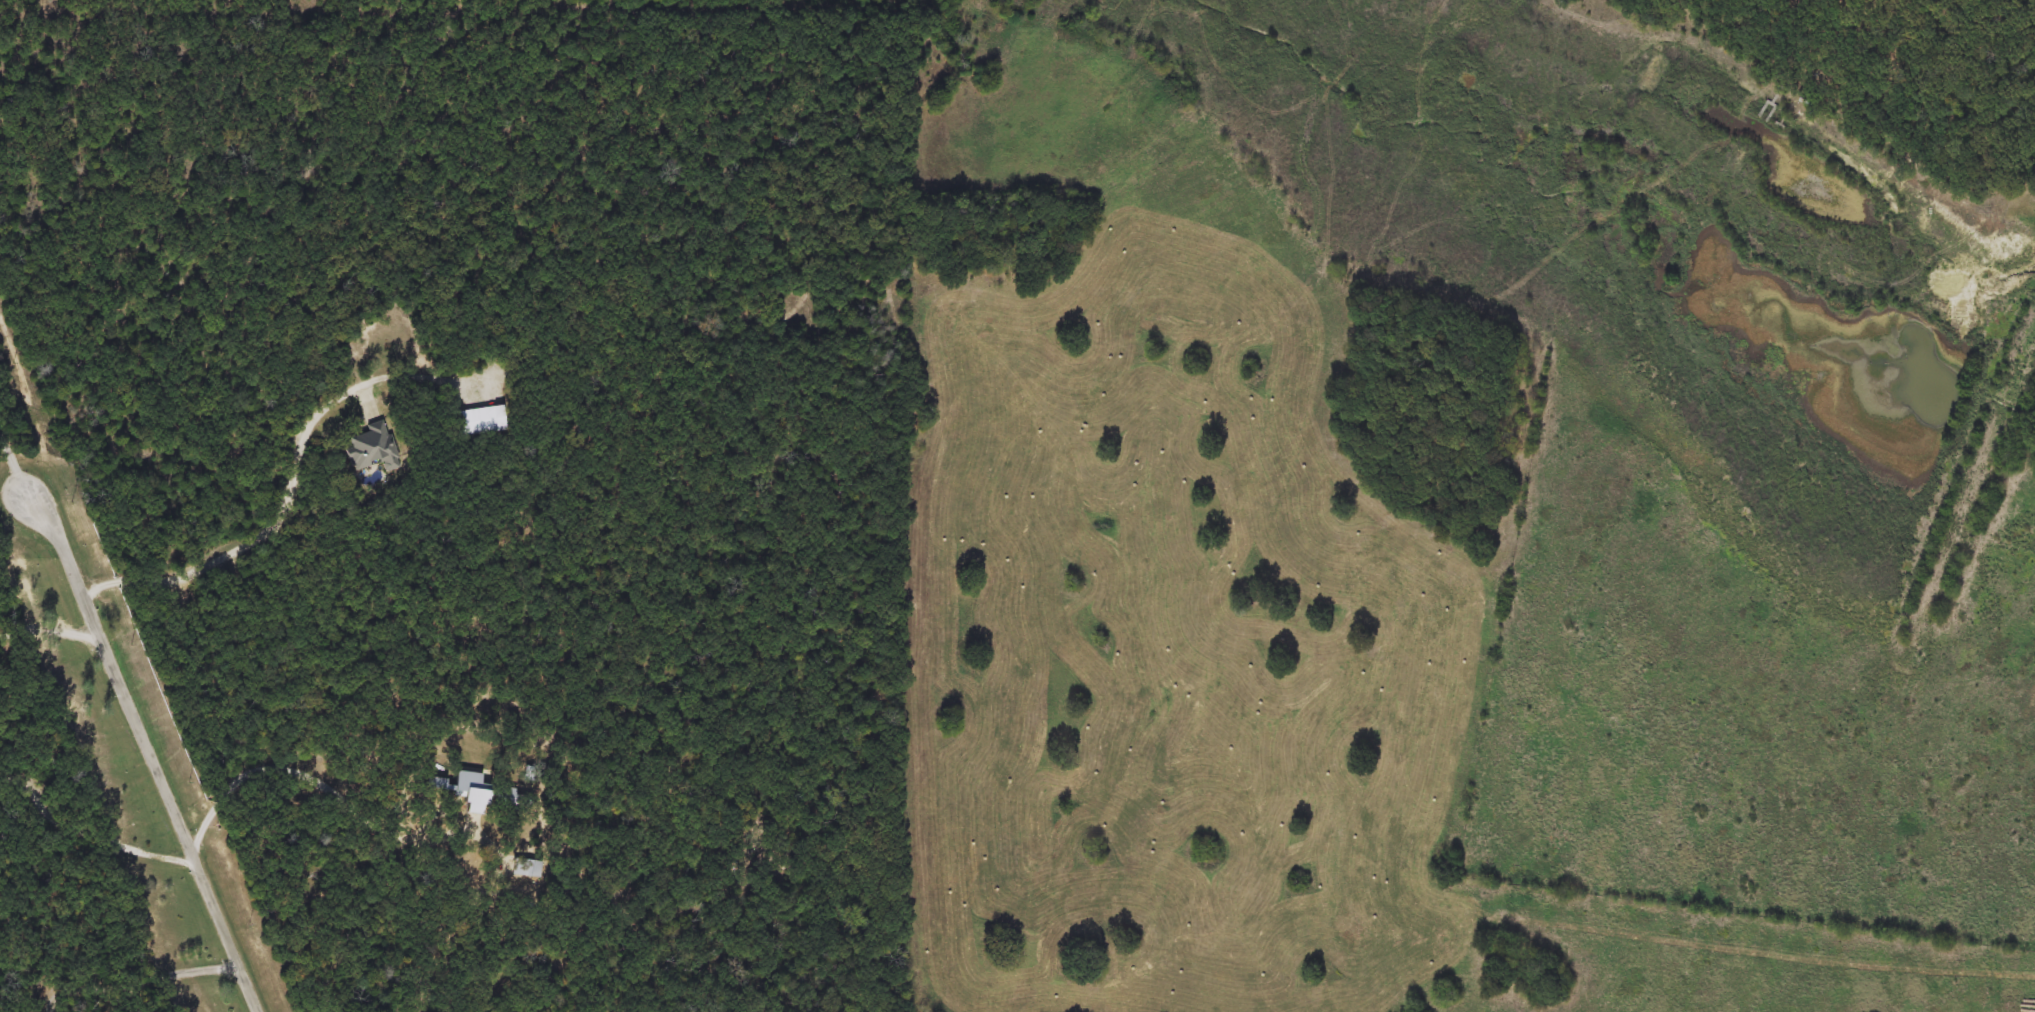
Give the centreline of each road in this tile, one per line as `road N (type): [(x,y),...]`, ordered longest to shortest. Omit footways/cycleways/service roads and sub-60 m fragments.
road 1 (residential): [(260,1011),(64,543),(35,503)]

